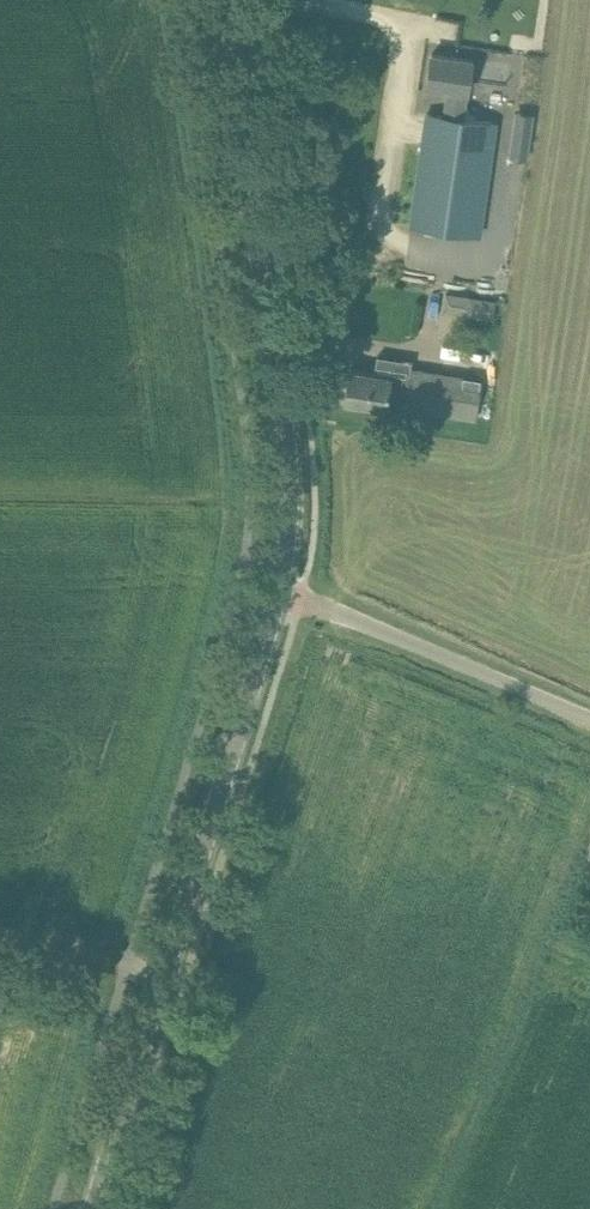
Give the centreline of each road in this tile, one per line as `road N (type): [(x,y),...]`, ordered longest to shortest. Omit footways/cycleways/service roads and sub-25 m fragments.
road 1 (tertiary): [(91,1208),(276,595)]
road 2 (tertiary): [(276,595),(293,500),(289,433),(221,0)]
road 3 (residential): [(276,595),(589,719)]
road 4 (track): [(158,983),(0,954)]

